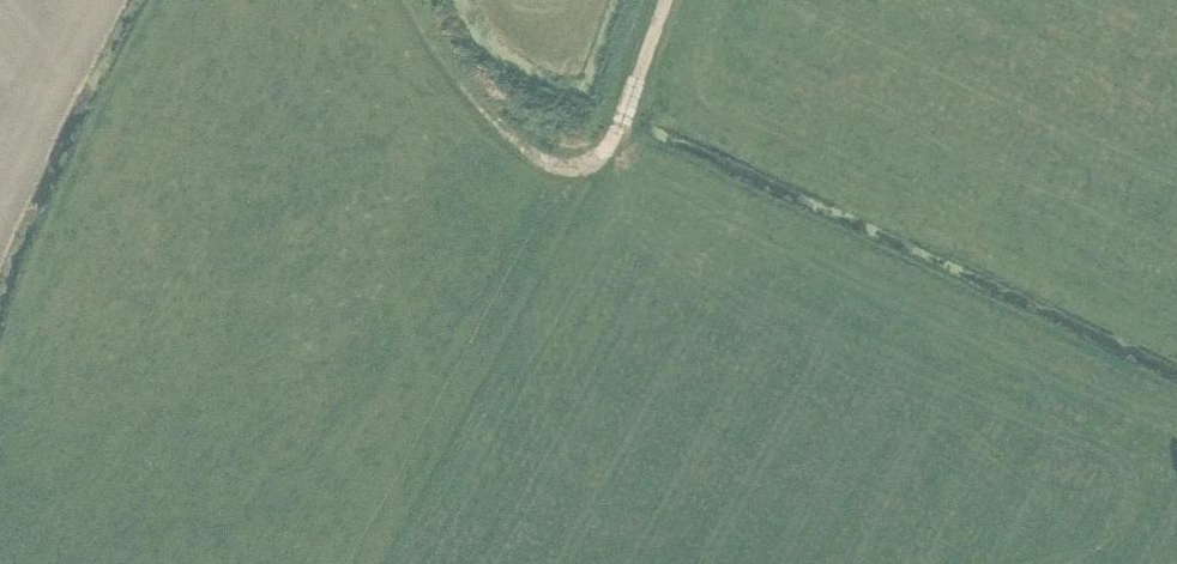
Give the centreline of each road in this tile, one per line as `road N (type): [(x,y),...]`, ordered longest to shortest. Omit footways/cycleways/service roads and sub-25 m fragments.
road 1 (track): [(418,0),(490,119),(514,143),(547,165),(588,168),(620,125),(668,0)]

